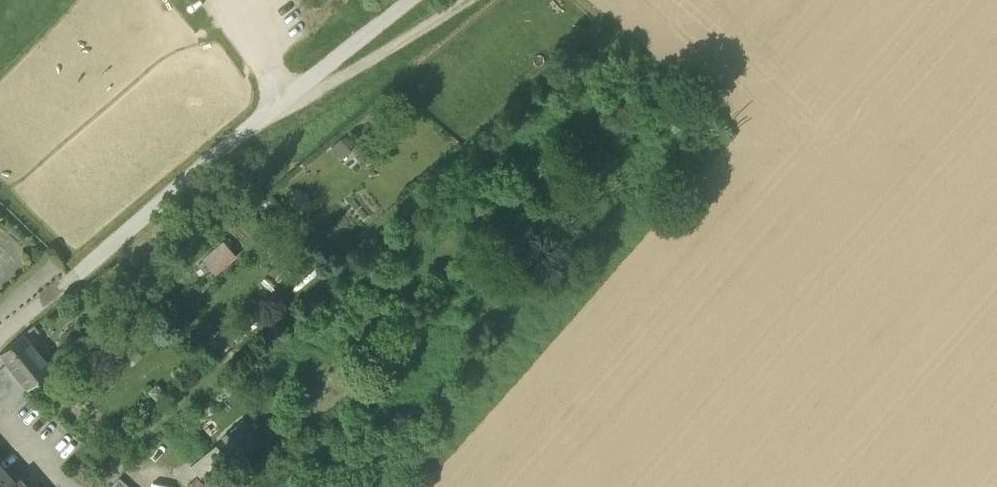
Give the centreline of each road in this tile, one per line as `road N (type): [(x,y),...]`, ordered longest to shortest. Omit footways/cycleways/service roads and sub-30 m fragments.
road 1 (track): [(409,0),(0,336)]
road 2 (track): [(475,0),(347,89),(279,106),(204,0)]

